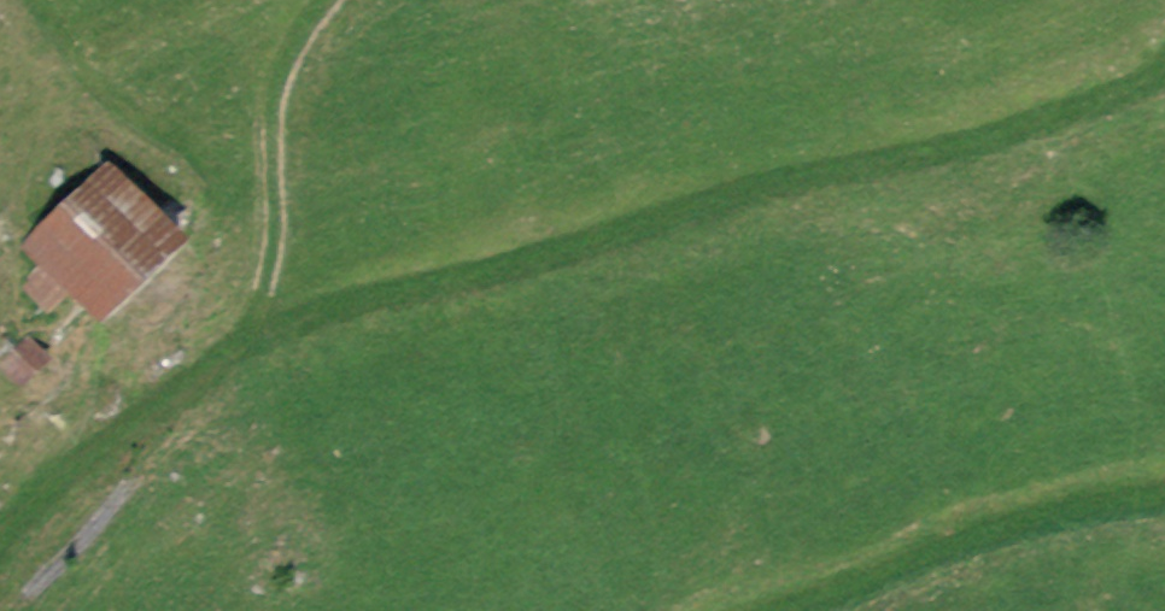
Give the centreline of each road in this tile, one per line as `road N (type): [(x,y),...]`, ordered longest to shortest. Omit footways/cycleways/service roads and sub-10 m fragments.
road 1 (track): [(0,538),(89,452),(253,339),(309,314),(450,284),(742,194),(1005,138),(1164,75)]
road 2 (track): [(776,610),(854,588),(987,528),(1164,489)]
road 3 (track): [(253,339),(274,234),(274,107),(295,44),(326,0)]

